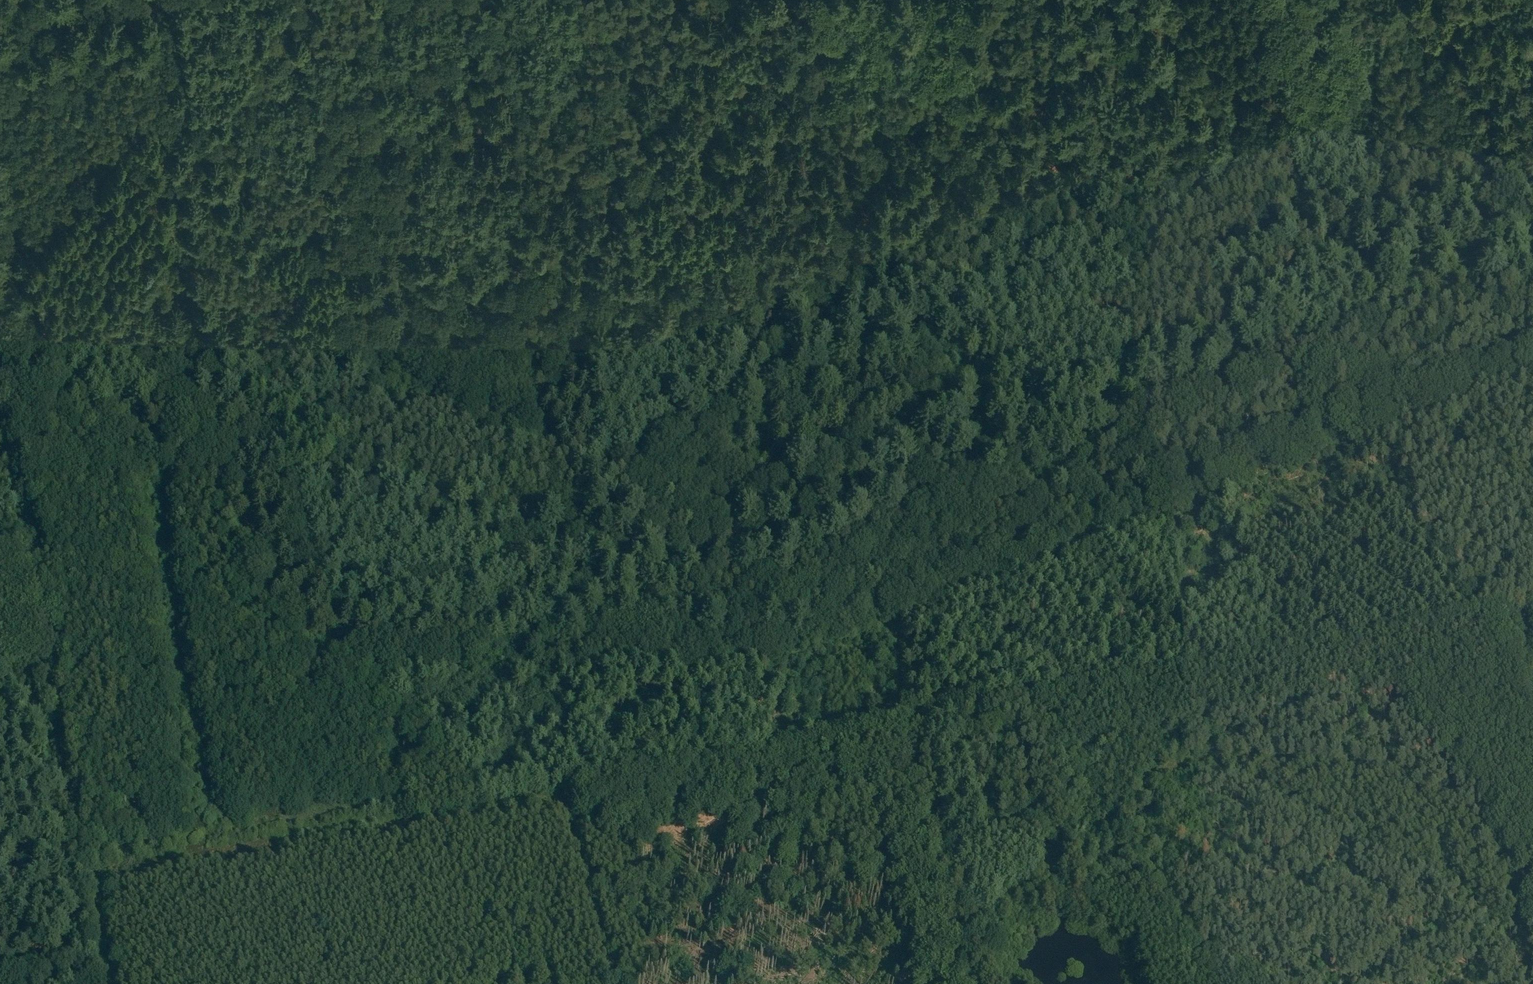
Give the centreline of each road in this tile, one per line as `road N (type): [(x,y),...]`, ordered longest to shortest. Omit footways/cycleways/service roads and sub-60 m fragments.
road 1 (track): [(891,558),(910,732),(973,983)]
road 2 (track): [(810,0),(844,169),(884,292)]
road 3 (track): [(884,292),(905,358),(911,416),(891,558)]
road 4 (track): [(1424,51),(1454,130),(1532,266)]

